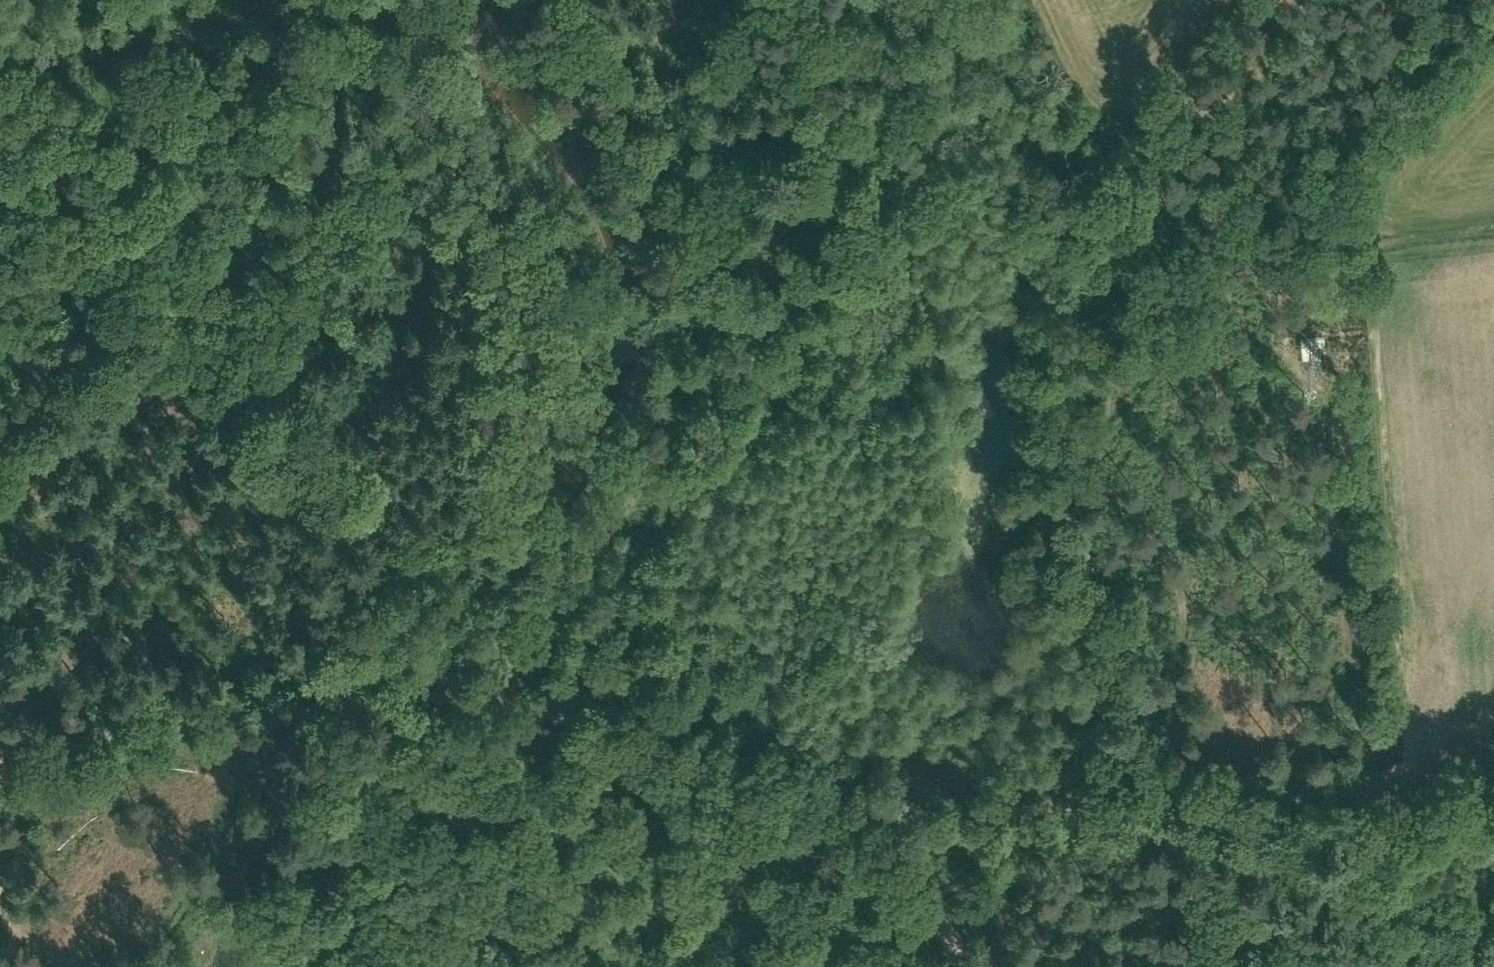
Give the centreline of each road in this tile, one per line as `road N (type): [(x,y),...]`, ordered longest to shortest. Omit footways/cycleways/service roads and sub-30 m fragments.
road 1 (unclassified): [(1493,793),(1244,820),(1103,779),(926,792),(395,655)]
road 2 (unclassified): [(0,776),(311,657),(395,655)]

